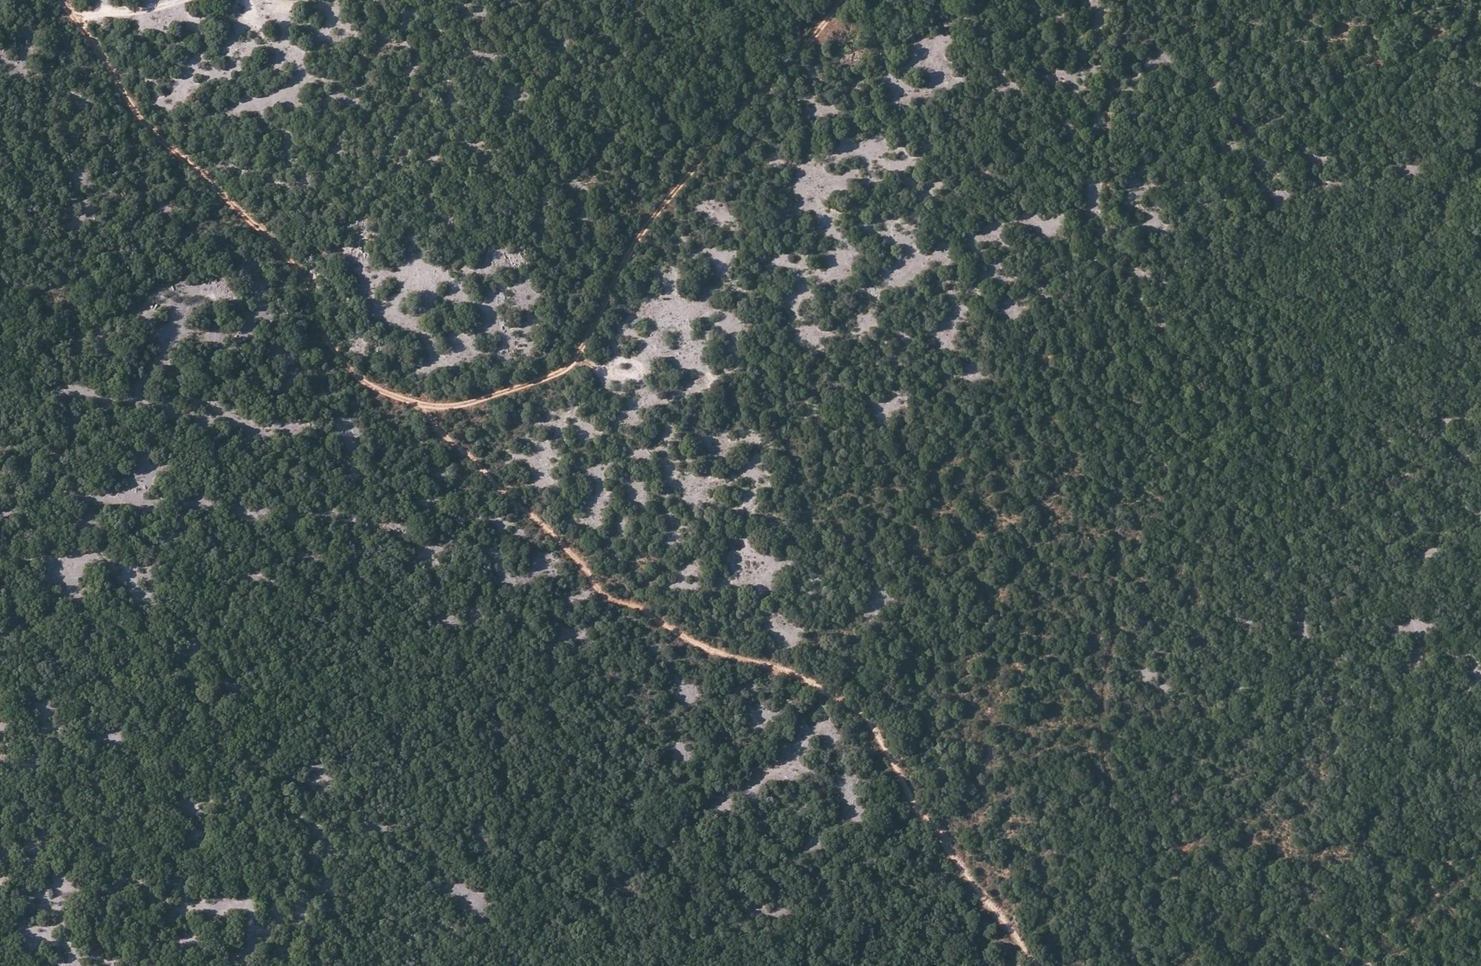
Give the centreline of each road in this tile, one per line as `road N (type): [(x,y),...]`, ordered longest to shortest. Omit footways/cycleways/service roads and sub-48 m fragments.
road 1 (track): [(426,408),(548,379),(571,364),(635,244),(845,0)]
road 2 (track): [(62,0),(137,118),(298,268),(316,322),(347,367),(370,387),(426,408)]

